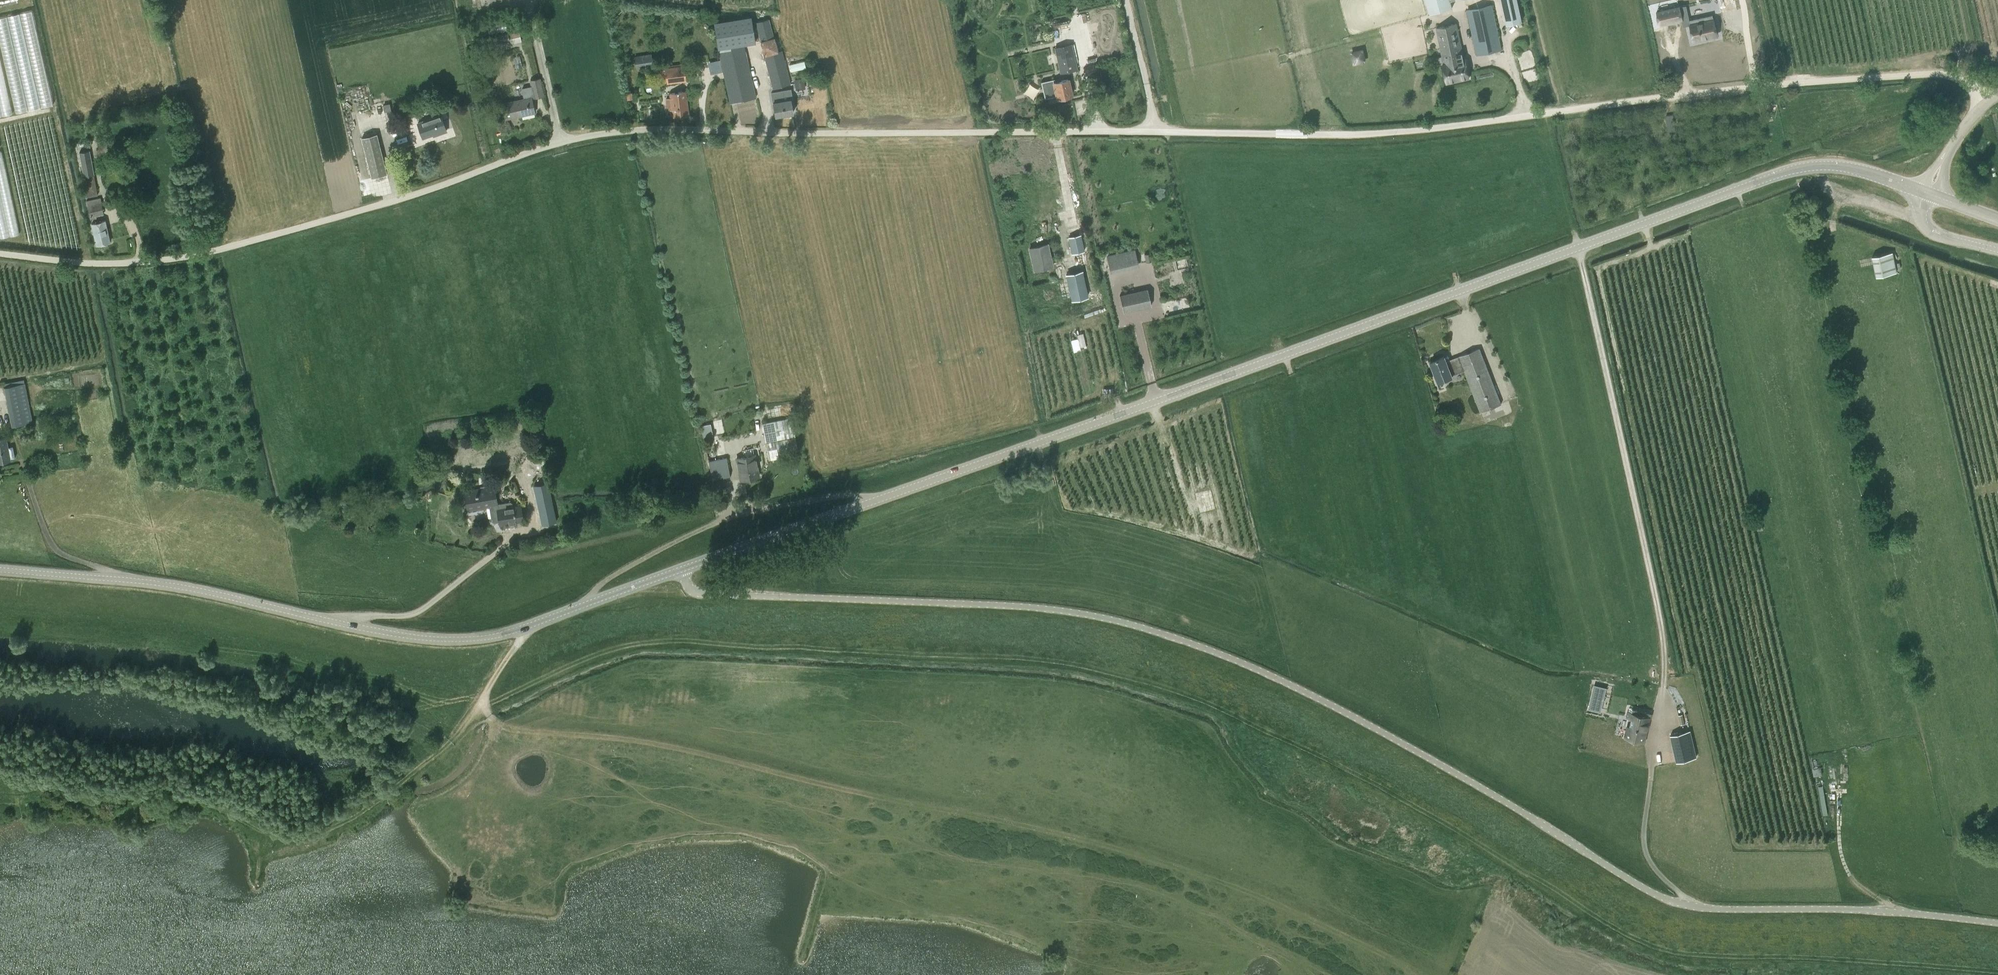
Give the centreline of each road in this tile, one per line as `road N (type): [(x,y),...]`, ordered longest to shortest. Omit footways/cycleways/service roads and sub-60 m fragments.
road 1 (unclassified): [(0,253),(99,263),(180,257),(398,199),(560,143),(633,130),(1377,133),(1936,74),(1959,77),(1985,102)]
road 2 (unclassified): [(1997,922),(1675,903),(1308,694),(1161,633),(1045,609),(703,594),(679,569)]
road 3 (tertiary): [(1926,193),(1857,168),(1780,172),(679,569)]
road 4 (track): [(1417,973),(1310,917),(1187,872),(1048,832),(657,745),(517,733),(494,722),(486,694)]
road 5 (tertiary): [(679,569),(498,636),(445,640),(172,586),(0,570)]
road 6 (track): [(1577,249),(1663,641),(1663,688)]
road 7 (track): [(312,833),(430,765),(486,694),(525,627)]

